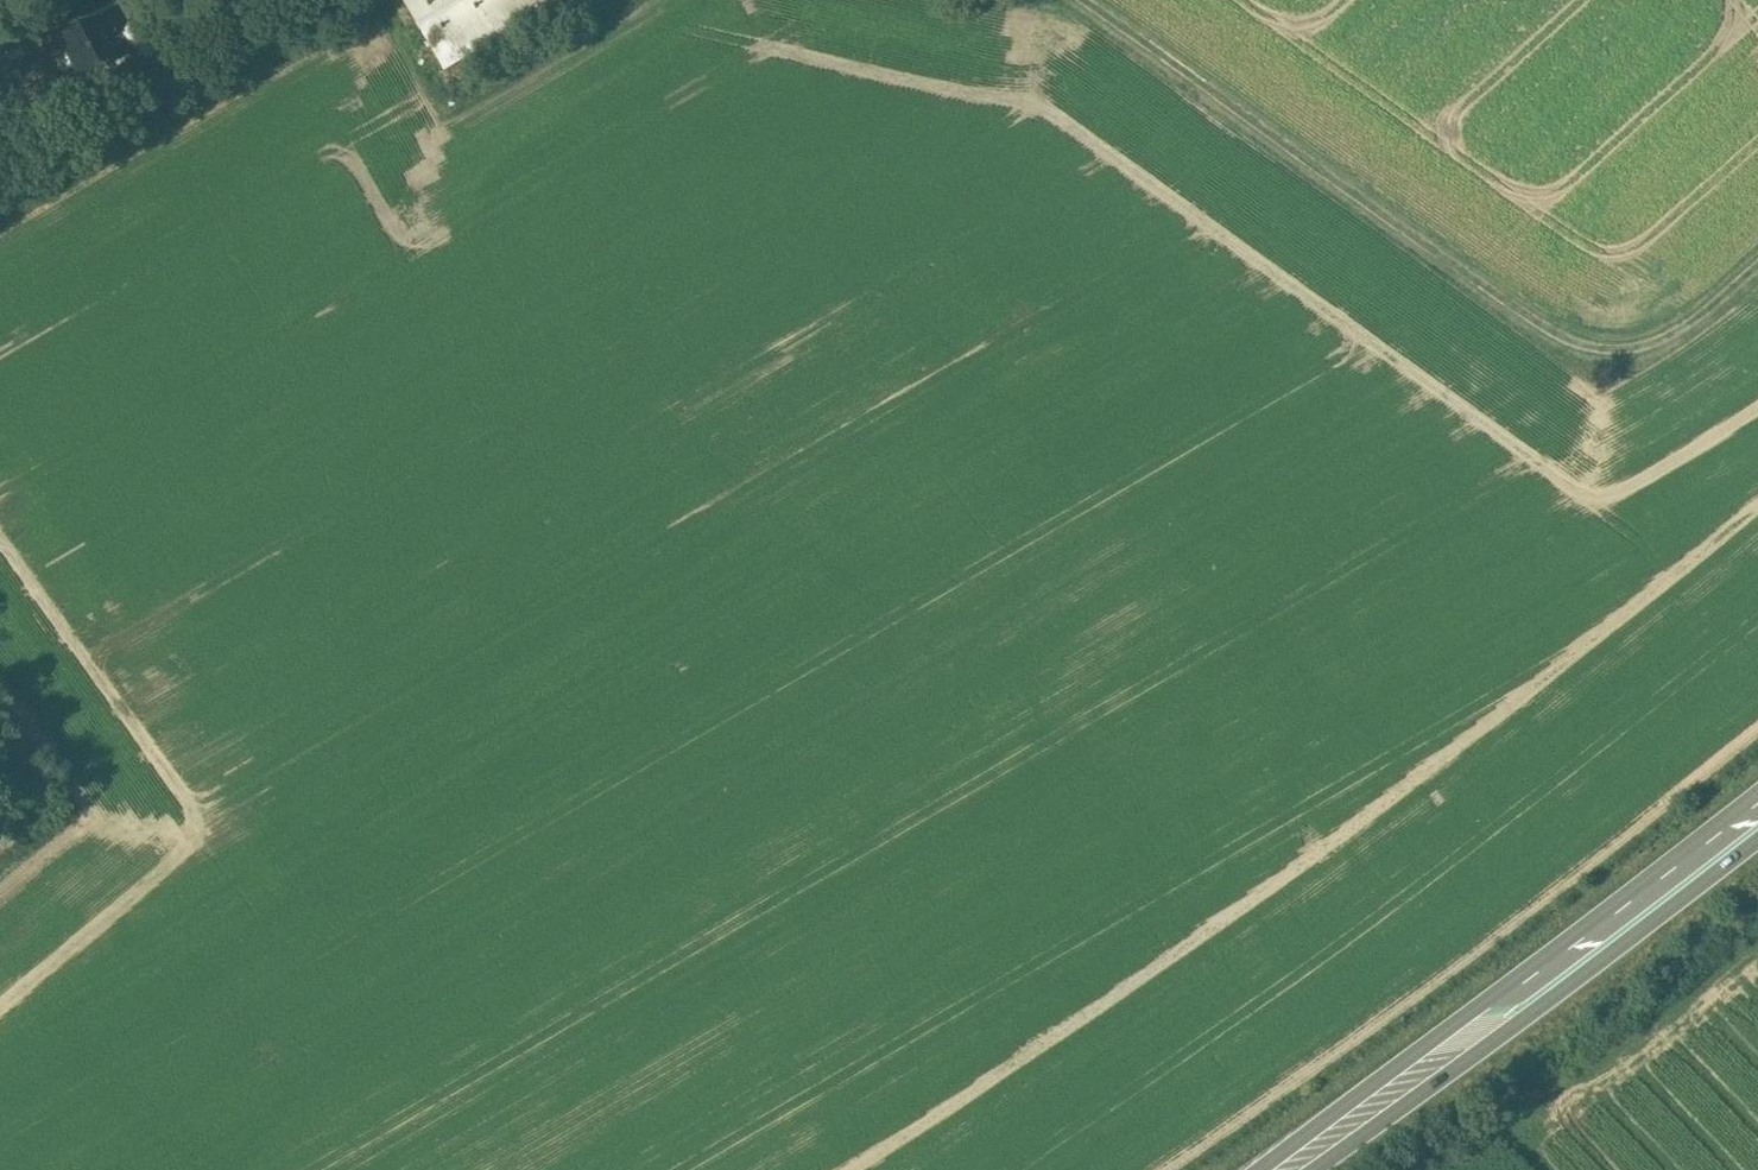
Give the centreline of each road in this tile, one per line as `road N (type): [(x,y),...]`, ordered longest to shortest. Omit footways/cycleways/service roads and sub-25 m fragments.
road 1 (track): [(1073,0),(1582,352),(1624,358),(1662,344),(1757,261)]
road 2 (trunk): [(1757,800),(1267,1169)]
road 3 (trunk): [(1309,1169),(1576,978),(1757,832)]
road 4 (track): [(0,186),(318,0)]

